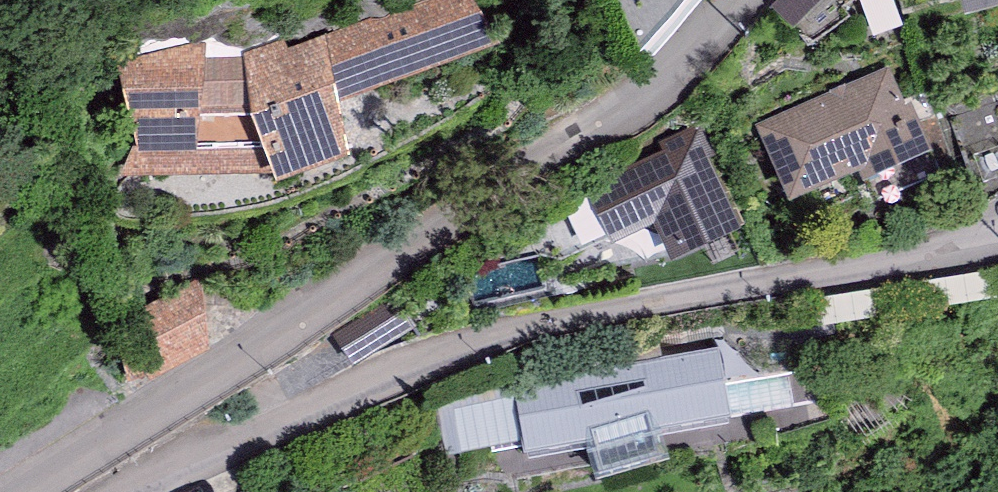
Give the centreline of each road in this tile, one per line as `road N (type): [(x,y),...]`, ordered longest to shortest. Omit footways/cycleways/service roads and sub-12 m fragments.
road 1 (residential): [(997,247),(523,330),(118,491)]
road 2 (residential): [(740,0),(642,102),(582,130),(289,328),(12,491)]

